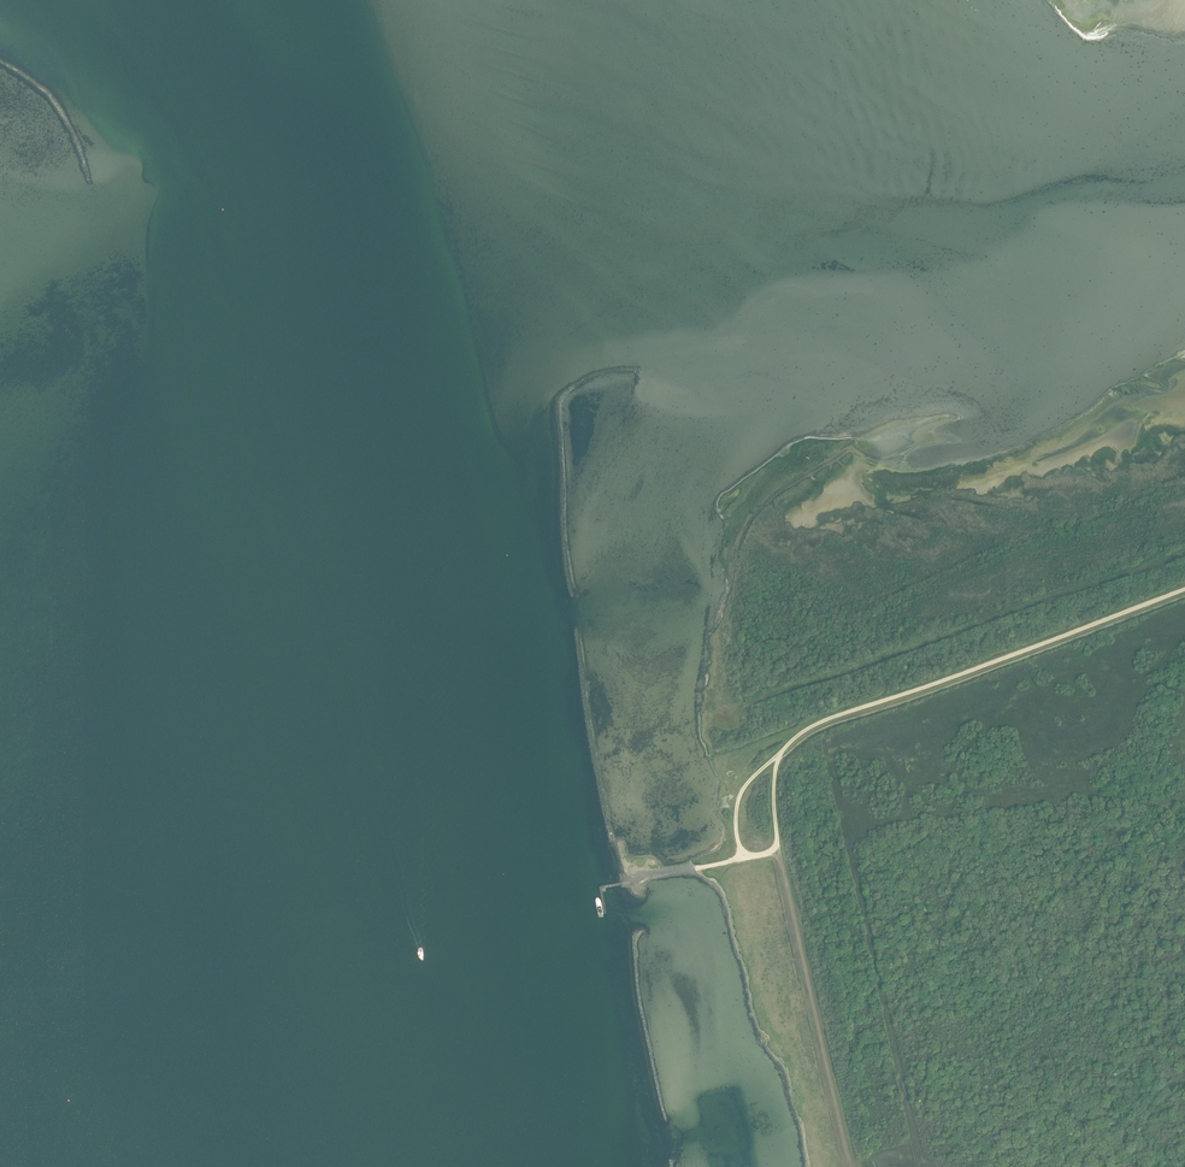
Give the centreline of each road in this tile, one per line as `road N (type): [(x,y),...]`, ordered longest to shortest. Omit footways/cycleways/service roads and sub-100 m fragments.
road 1 (track): [(850,1166),(775,849)]
road 2 (track): [(619,878),(751,856)]

